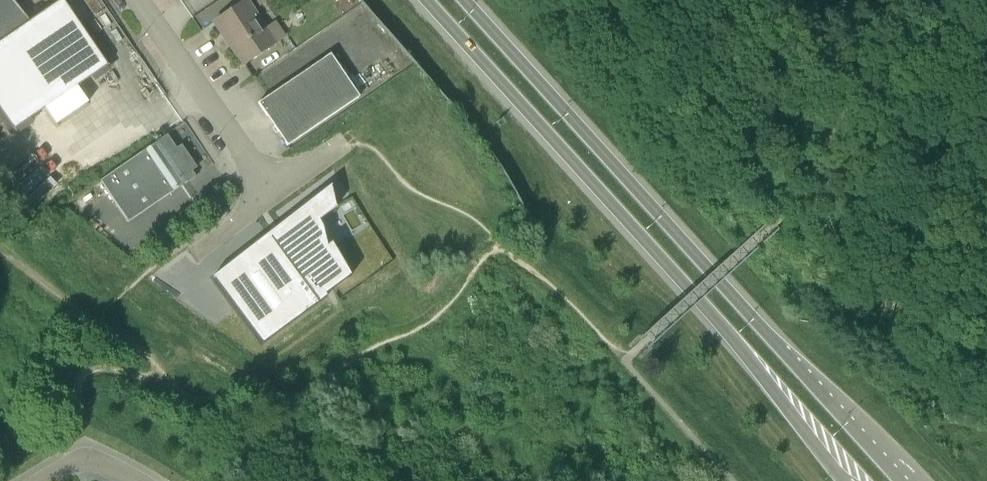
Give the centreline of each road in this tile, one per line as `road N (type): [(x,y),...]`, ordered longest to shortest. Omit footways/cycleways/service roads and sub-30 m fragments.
road 1 (primary): [(909,480),(469,0)]
road 2 (primary): [(426,0),(854,480)]
road 3 (residential): [(276,188),(139,0)]

